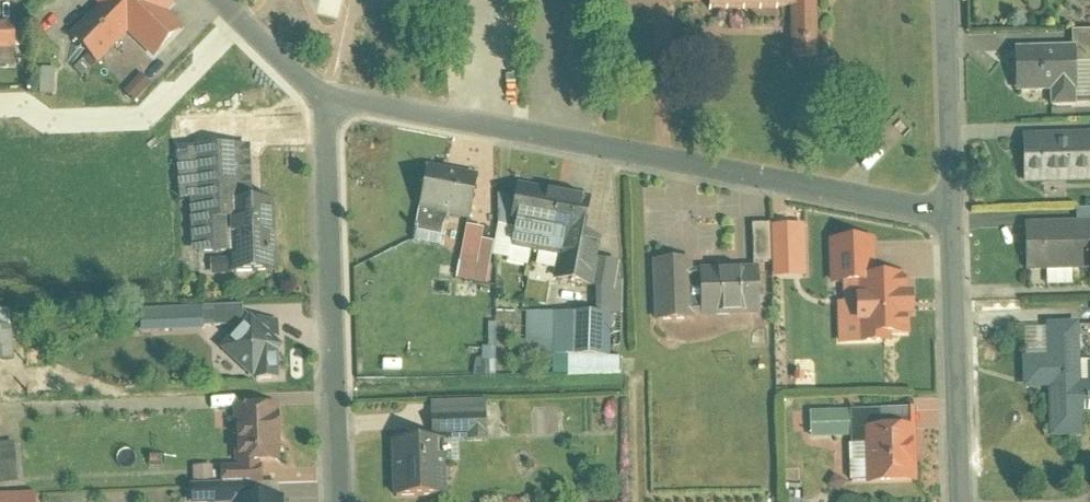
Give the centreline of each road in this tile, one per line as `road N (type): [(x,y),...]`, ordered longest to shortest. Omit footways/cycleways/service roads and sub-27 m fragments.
road 1 (residential): [(325,99),(931,212),(955,208)]
road 2 (residential): [(325,99),(341,501)]
road 3 (residential): [(961,501),(955,208)]
road 4 (residential): [(0,105),(19,105),(51,123),(143,121),(245,19)]
road 5 (residential): [(955,208),(947,0)]

